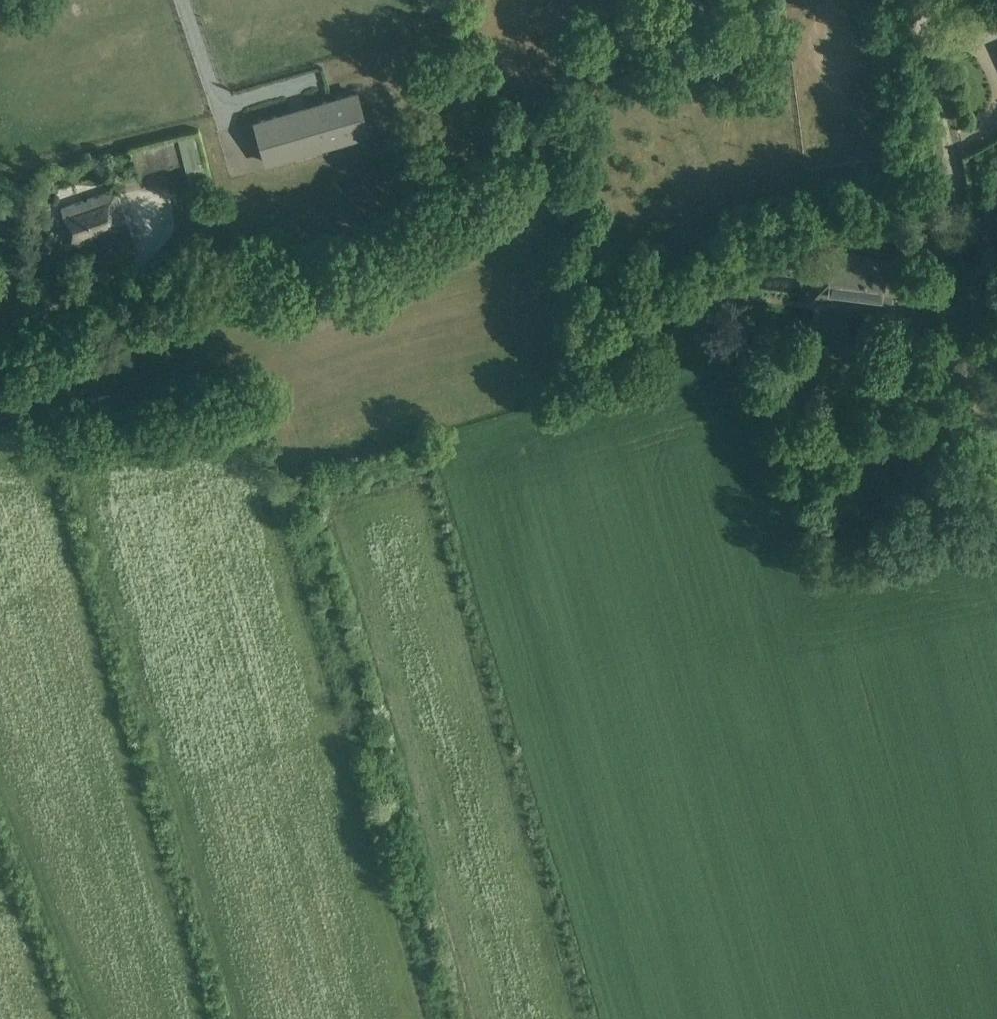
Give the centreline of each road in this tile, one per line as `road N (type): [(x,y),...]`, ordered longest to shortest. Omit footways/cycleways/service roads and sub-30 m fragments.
road 1 (unclassified): [(896,253),(937,226),(948,195),(916,0)]

